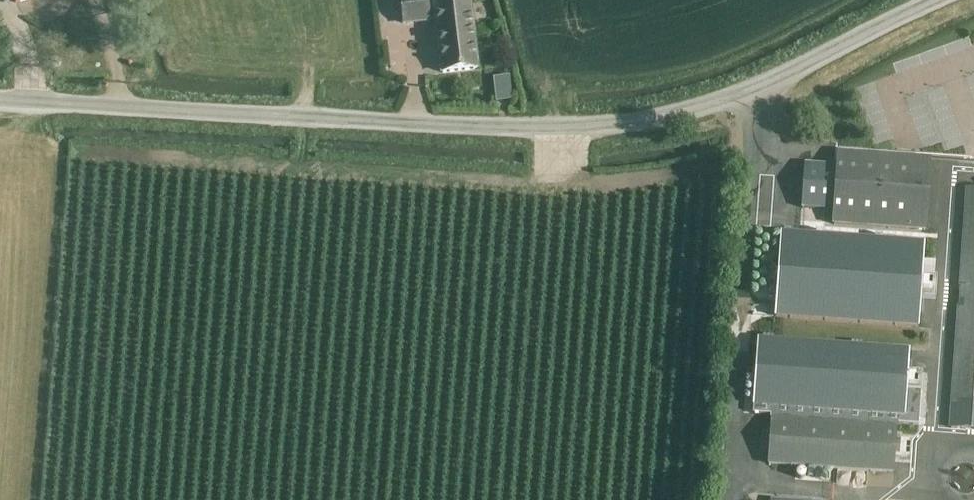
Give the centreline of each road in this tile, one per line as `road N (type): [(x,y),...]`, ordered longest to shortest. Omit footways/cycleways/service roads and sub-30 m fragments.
road 1 (unclassified): [(0,106),(610,133),(737,97),(949,0)]

